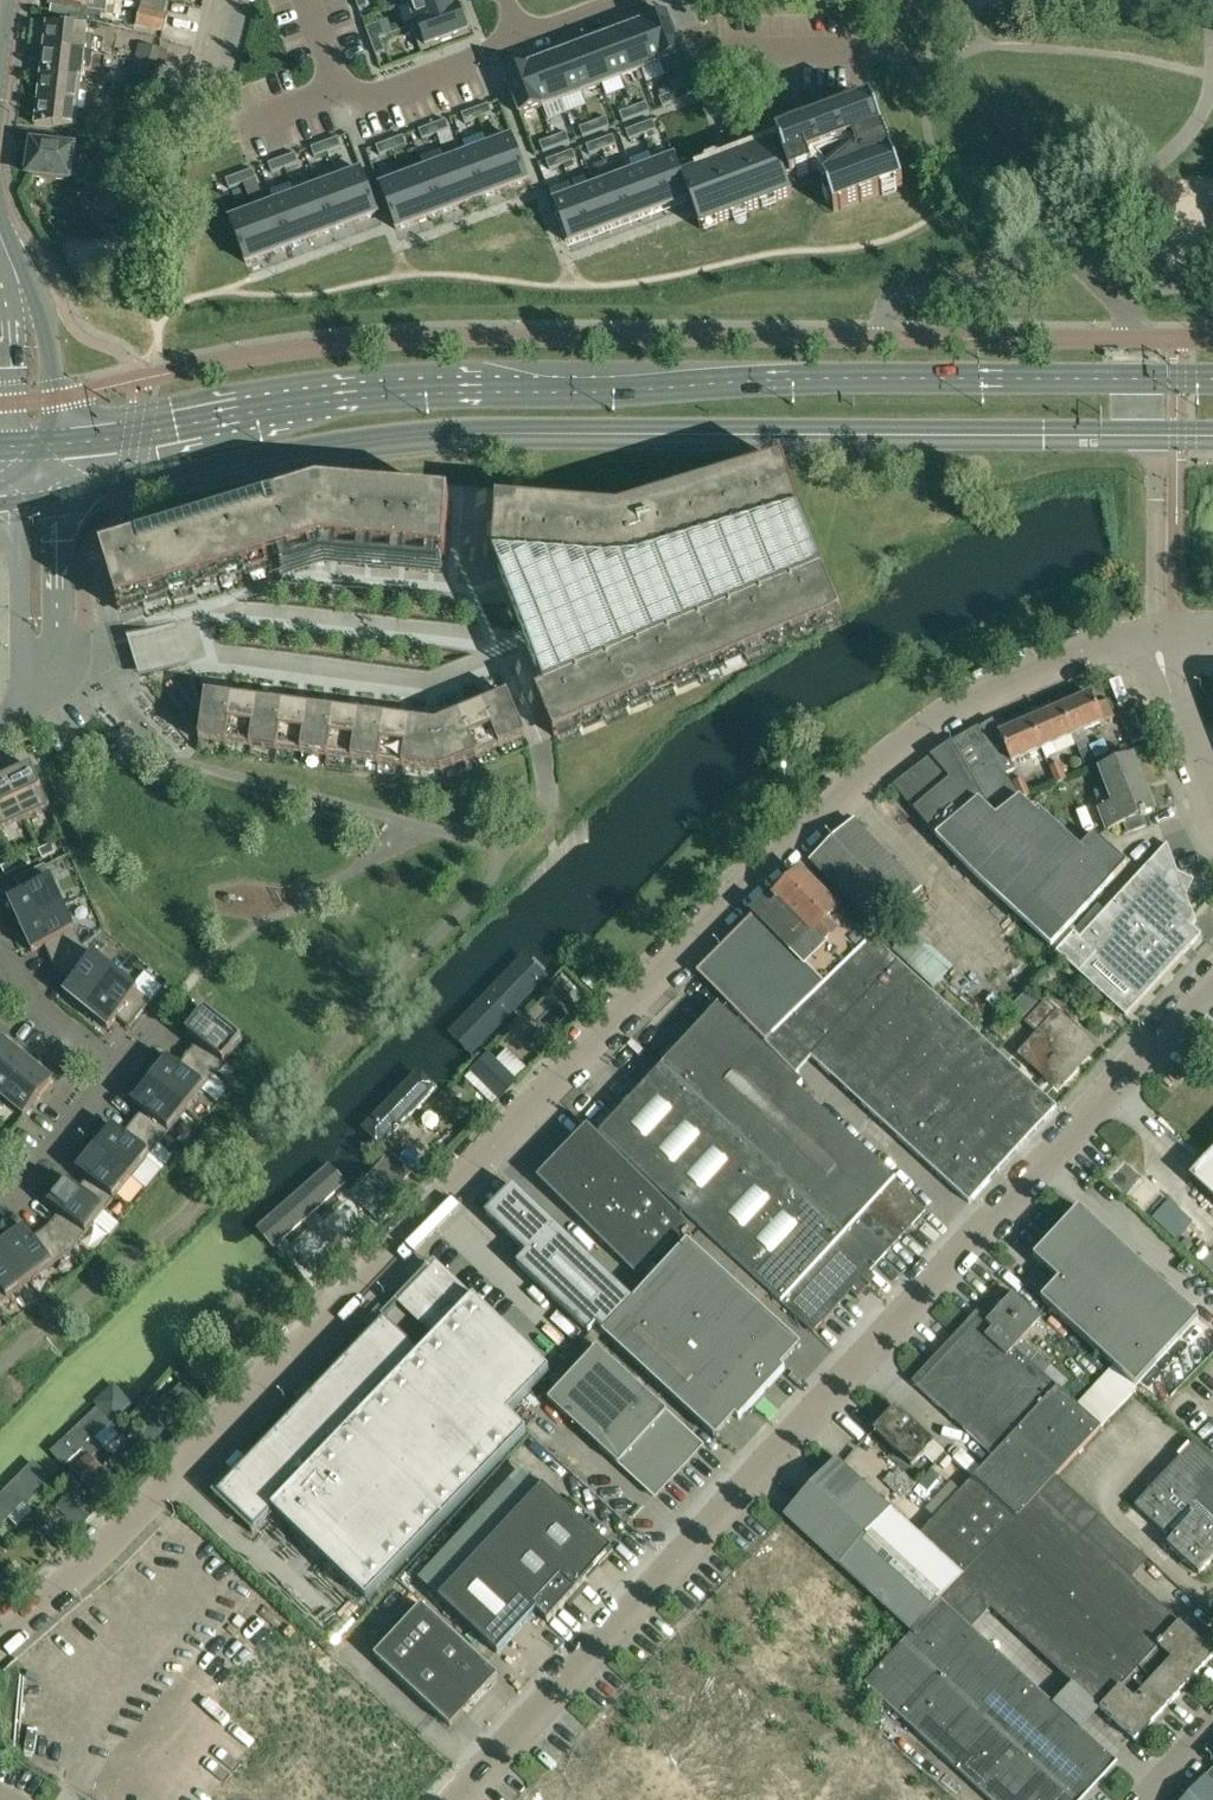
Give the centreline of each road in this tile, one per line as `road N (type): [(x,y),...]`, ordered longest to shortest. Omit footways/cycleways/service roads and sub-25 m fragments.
road 1 (unclassified): [(0,1638),(179,1468),(799,832),(894,750),(969,701),(1050,665),(1156,634)]
road 2 (primary): [(1212,380),(482,382),(56,435)]
road 3 (primary): [(57,491),(438,434),(1212,434)]
road 4 (unclassified): [(457,1799),(735,1488),(1212,984)]
road 5 (residential): [(874,54),(722,51),(698,40),(676,0)]
road 6 (residential): [(340,89),(369,97),(519,39)]
road 7 (tertiary): [(56,435),(46,322),(11,263)]
road 8 (residential): [(0,1202),(119,1067)]
road 9 (unclassified): [(17,494),(26,640),(46,666)]
road 10 (tertiary): [(11,263),(15,440)]
road 11 (residential): [(119,1067),(22,994),(0,943)]
road 12 (unclassified): [(46,666),(57,632),(57,491)]
road 13 (unclassified): [(1212,796),(1156,634)]
road 14 (residential): [(46,666),(199,639)]

